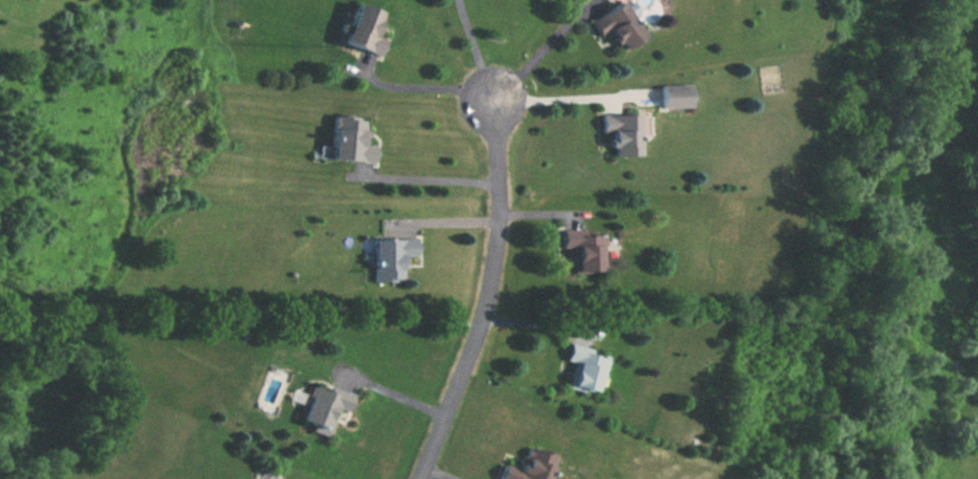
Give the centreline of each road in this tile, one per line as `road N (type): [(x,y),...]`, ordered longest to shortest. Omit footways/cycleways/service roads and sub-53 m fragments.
road 1 (residential): [(419,478),(491,301),(501,241),(493,91)]

